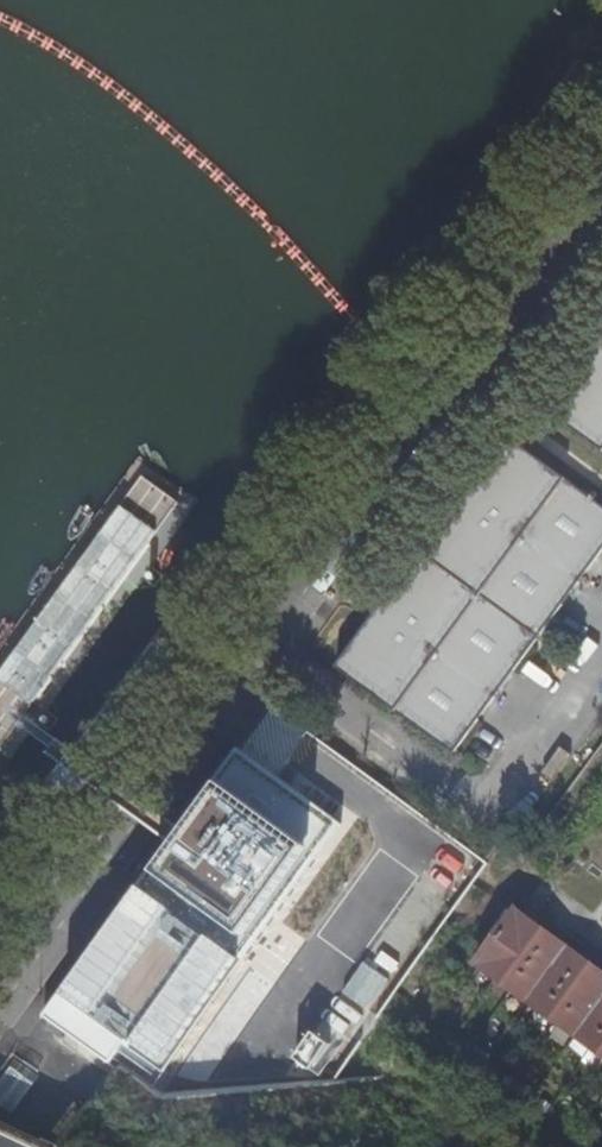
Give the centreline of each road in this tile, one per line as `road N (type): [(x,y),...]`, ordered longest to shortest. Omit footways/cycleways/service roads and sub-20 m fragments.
road 1 (primary): [(601,150),(0,974)]

